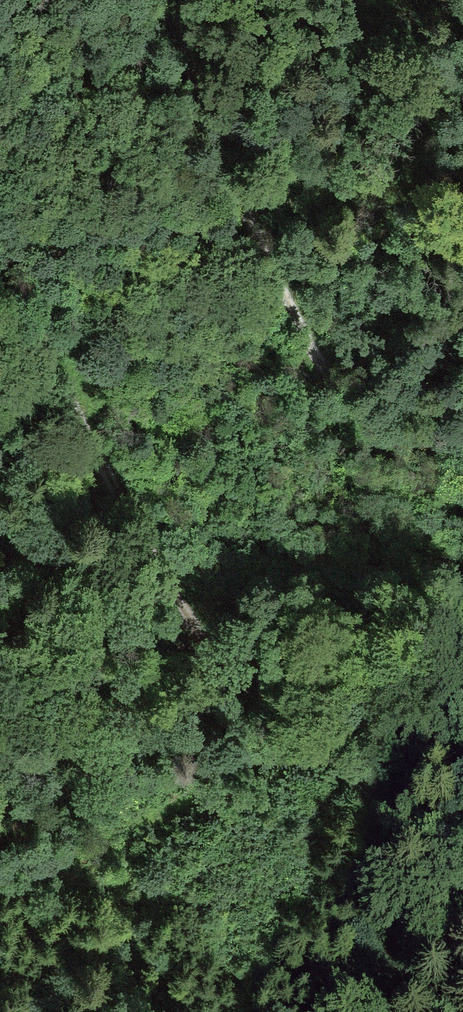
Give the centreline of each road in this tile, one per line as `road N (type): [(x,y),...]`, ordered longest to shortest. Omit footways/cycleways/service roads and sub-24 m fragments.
road 1 (track): [(0,296),(71,394),(161,573),(216,660),(306,743),(407,817),(462,846)]
road 2 (track): [(168,0),(239,208),(307,347),(335,388),(375,420),(420,438),(462,442)]
road 3 (track): [(112,1011),(162,812),(306,743)]

